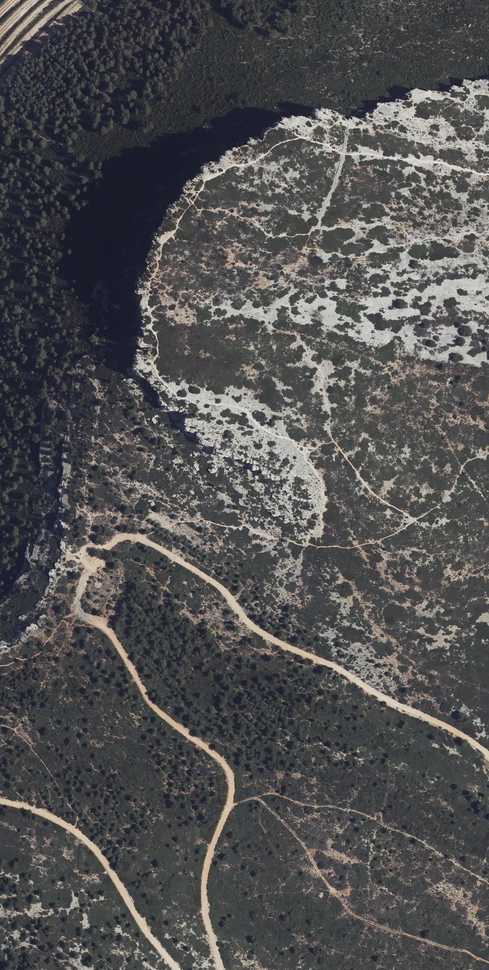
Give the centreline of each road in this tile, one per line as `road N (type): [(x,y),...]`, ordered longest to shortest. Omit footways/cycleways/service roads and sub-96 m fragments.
road 1 (track): [(225,969),(209,924),(208,861),(232,779),(153,702),(119,646),(80,606)]
road 2 (track): [(141,539),(210,580),(262,633),(488,756)]
road 3 (track): [(229,806),(257,796),(285,817),(364,923),(488,965)]
road 4 (track): [(74,831),(123,880),(183,969)]

